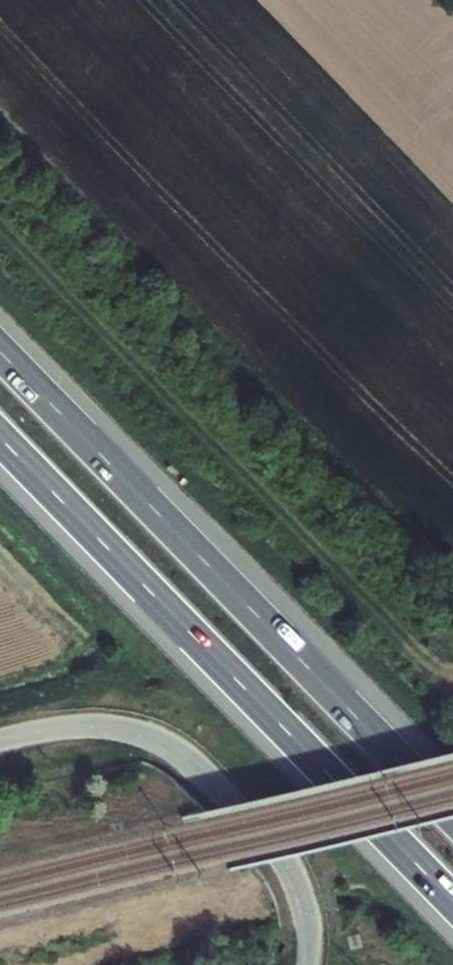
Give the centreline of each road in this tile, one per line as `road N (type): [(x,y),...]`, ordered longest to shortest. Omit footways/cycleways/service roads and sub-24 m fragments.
road 1 (motorway): [(452,818),(0,354)]
road 2 (motorway): [(0,438),(452,902)]
road 3 (track): [(0,232),(410,657),(432,676),(452,680)]
road 4 (unclassified): [(0,740),(107,726),(162,740),(193,762),(243,808),(299,883),(309,915),(309,964)]

